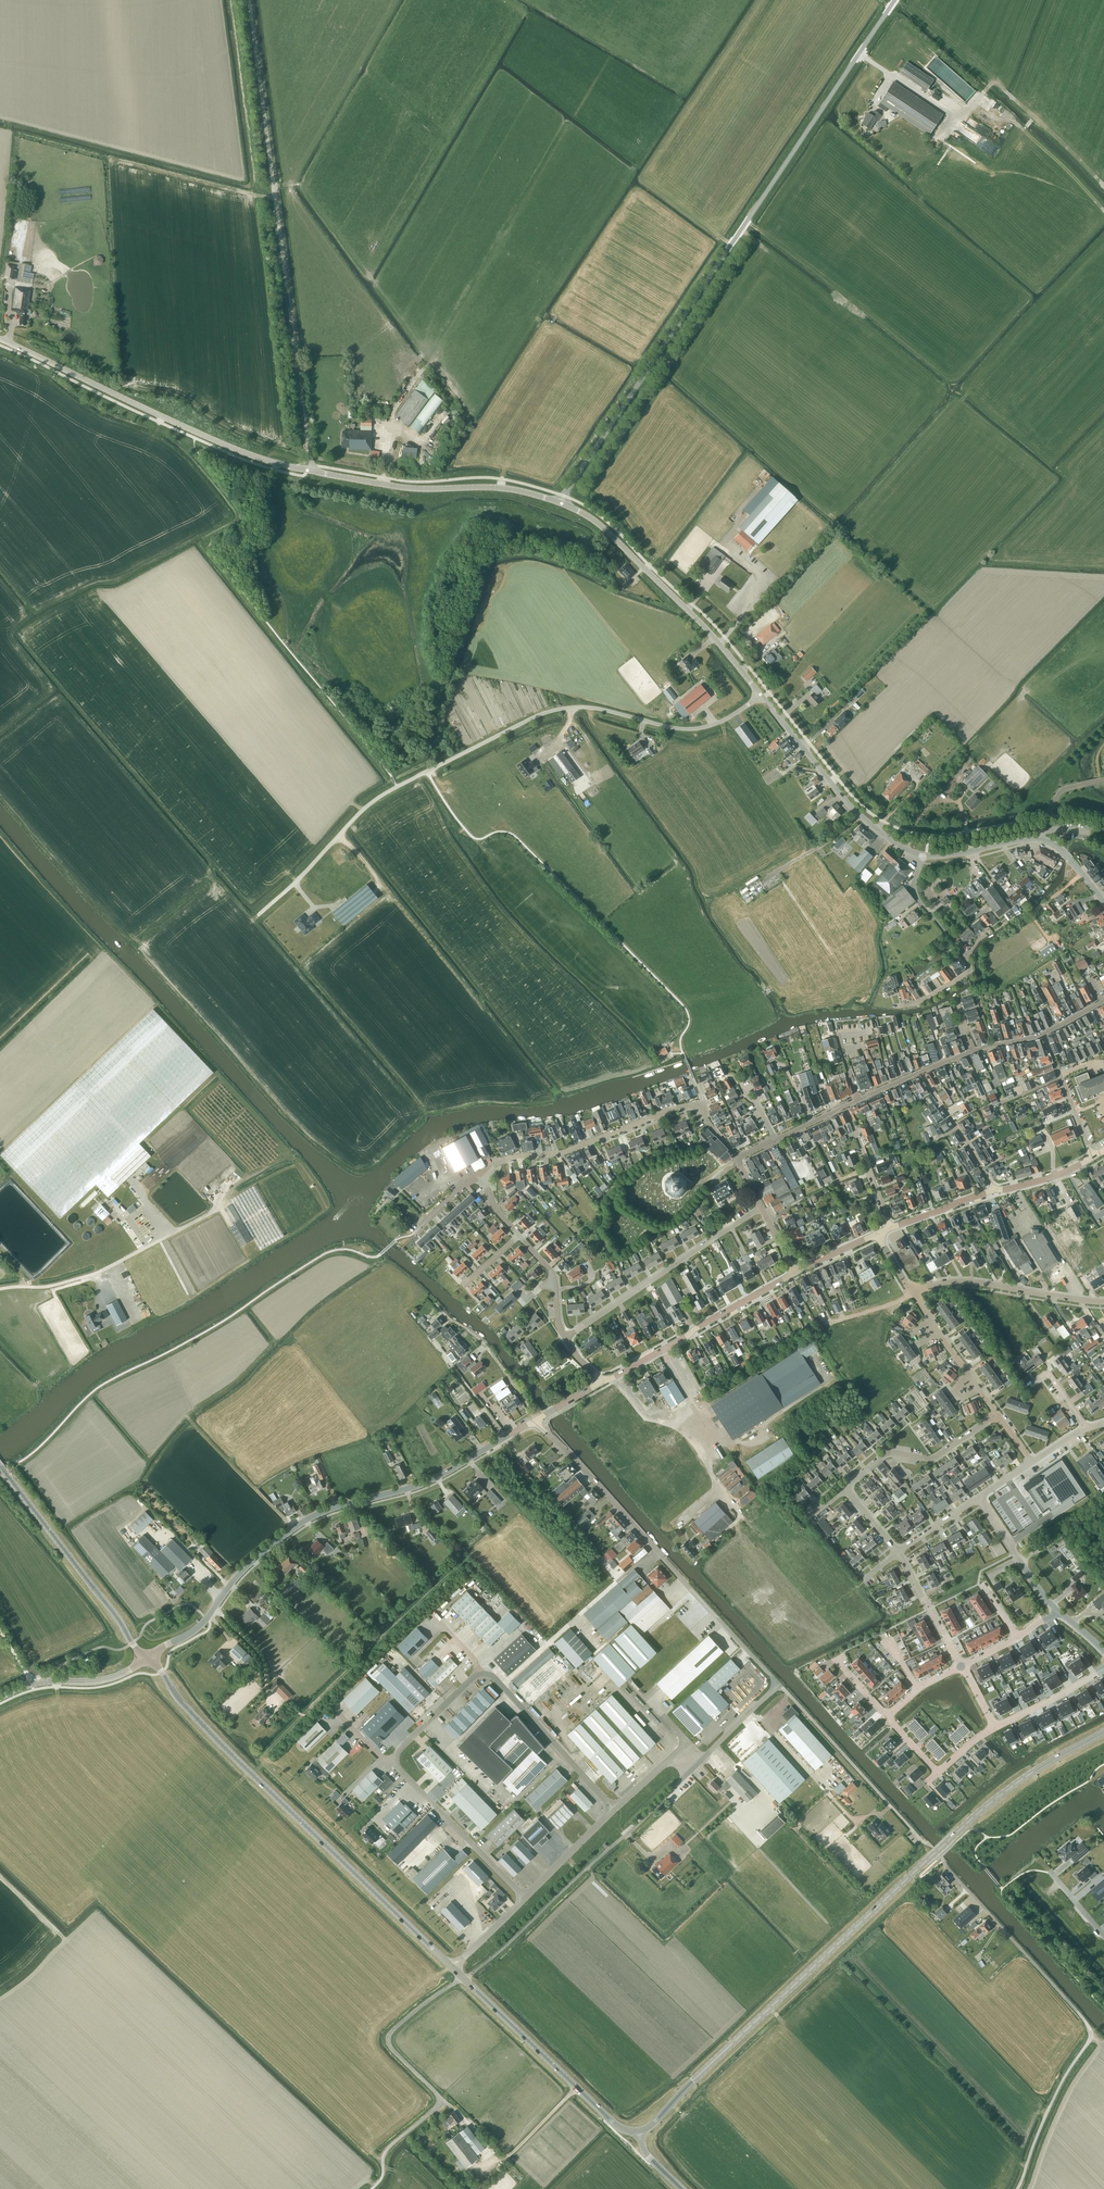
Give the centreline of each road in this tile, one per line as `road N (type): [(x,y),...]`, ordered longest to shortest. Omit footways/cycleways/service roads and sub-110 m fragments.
road 1 (unclassified): [(1017,2188),(1090,2029),(779,1684)]
road 2 (secondary): [(640,2132),(995,1799),(1103,1732)]
road 3 (unclassified): [(561,503),(894,0)]
road 4 (unclassified): [(259,915),(383,795),(541,714),(595,708),(693,729),(725,720),(761,694)]
road 5 (unclassified): [(308,470),(249,0)]
road 6 (tertiary): [(145,1658),(190,1634),(245,1567),(307,1519),(425,1483),(536,1419)]
road 7 (secondary): [(454,1968),(227,1750),(145,1658)]
road 8 (unclassified): [(779,1684),(536,1419)]
road 9 (tertiary): [(308,470),(241,451),(0,340)]
road 10 (unclassified): [(525,1898),(395,1760),(480,1674)]
road 11 (tertiary): [(761,694),(607,530),(561,503)]
road 12 (tertiary): [(561,503),(503,488),(417,488),(308,470)]
road 13 (secondary): [(640,2132),(619,2128),(454,1968)]
road 14 (secondary): [(145,1658),(0,1466)]
road 15 (residential): [(566,1336),(762,1208)]
road 16 (tertiary): [(922,855),(888,839),(843,799),(761,694)]
road 17 (residential): [(699,1110),(679,1106),(572,1149),(483,1171)]
road 18 (residential): [(0,1289),(97,1273),(210,1213)]
road 19 (track): [(345,1720),(336,1727),(272,1701),(260,1652),(215,1607)]
road 20 (residential): [(912,1291),(967,1281),(1103,1302)]
road 21 (unclassified): [(613,1811),(492,1676),(480,1674)]
road 22 (residential): [(845,1487),(886,1452),(933,1458),(997,1413)]
road 23 (track): [(536,1419),(486,1345),(435,1304)]
road 24 (tertiary): [(662,1350),(795,1272)]
road 25 (unclassified): [(718,1492),(702,1423),(662,1350)]
road 26 (tertiary): [(0,1697),(35,1684),(105,1680),(145,1658)]
road 27 (unclassified): [(1058,1610),(979,1498)]
road 28 (residential): [(994,1189),(924,1077)]
road 29 (residential): [(961,1667),(898,1551)]
road 30 (residential): [(995,1728),(1103,1667)]
road 31 (unclassified): [(525,1898),(613,1811)]
road 32 (residential): [(858,1100),(972,1052)]
road 33 (residential): [(896,1006),(914,1004),(970,970),(948,938)]
road 34 (residential): [(891,1228),(848,1114)]
road 35 (unclassified): [(693,1769),(779,1684)]

